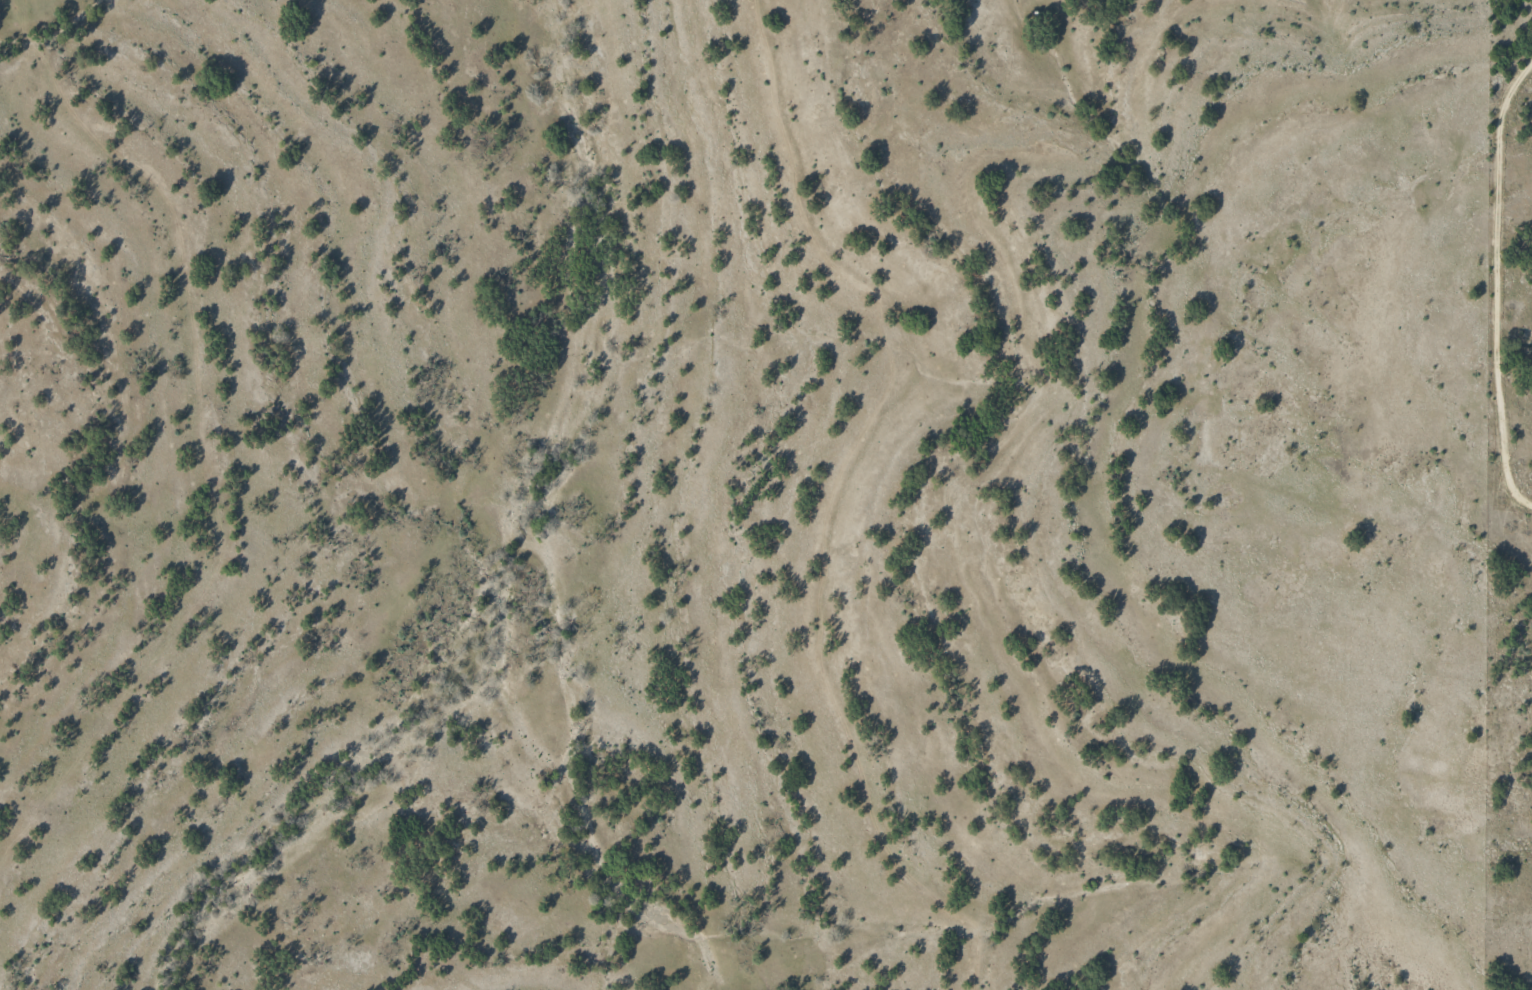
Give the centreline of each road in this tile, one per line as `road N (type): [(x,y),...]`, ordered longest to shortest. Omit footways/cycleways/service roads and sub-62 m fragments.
road 1 (residential): [(1531,60),(1499,120),(1496,244),(1502,445),(1510,487),(1531,506)]

